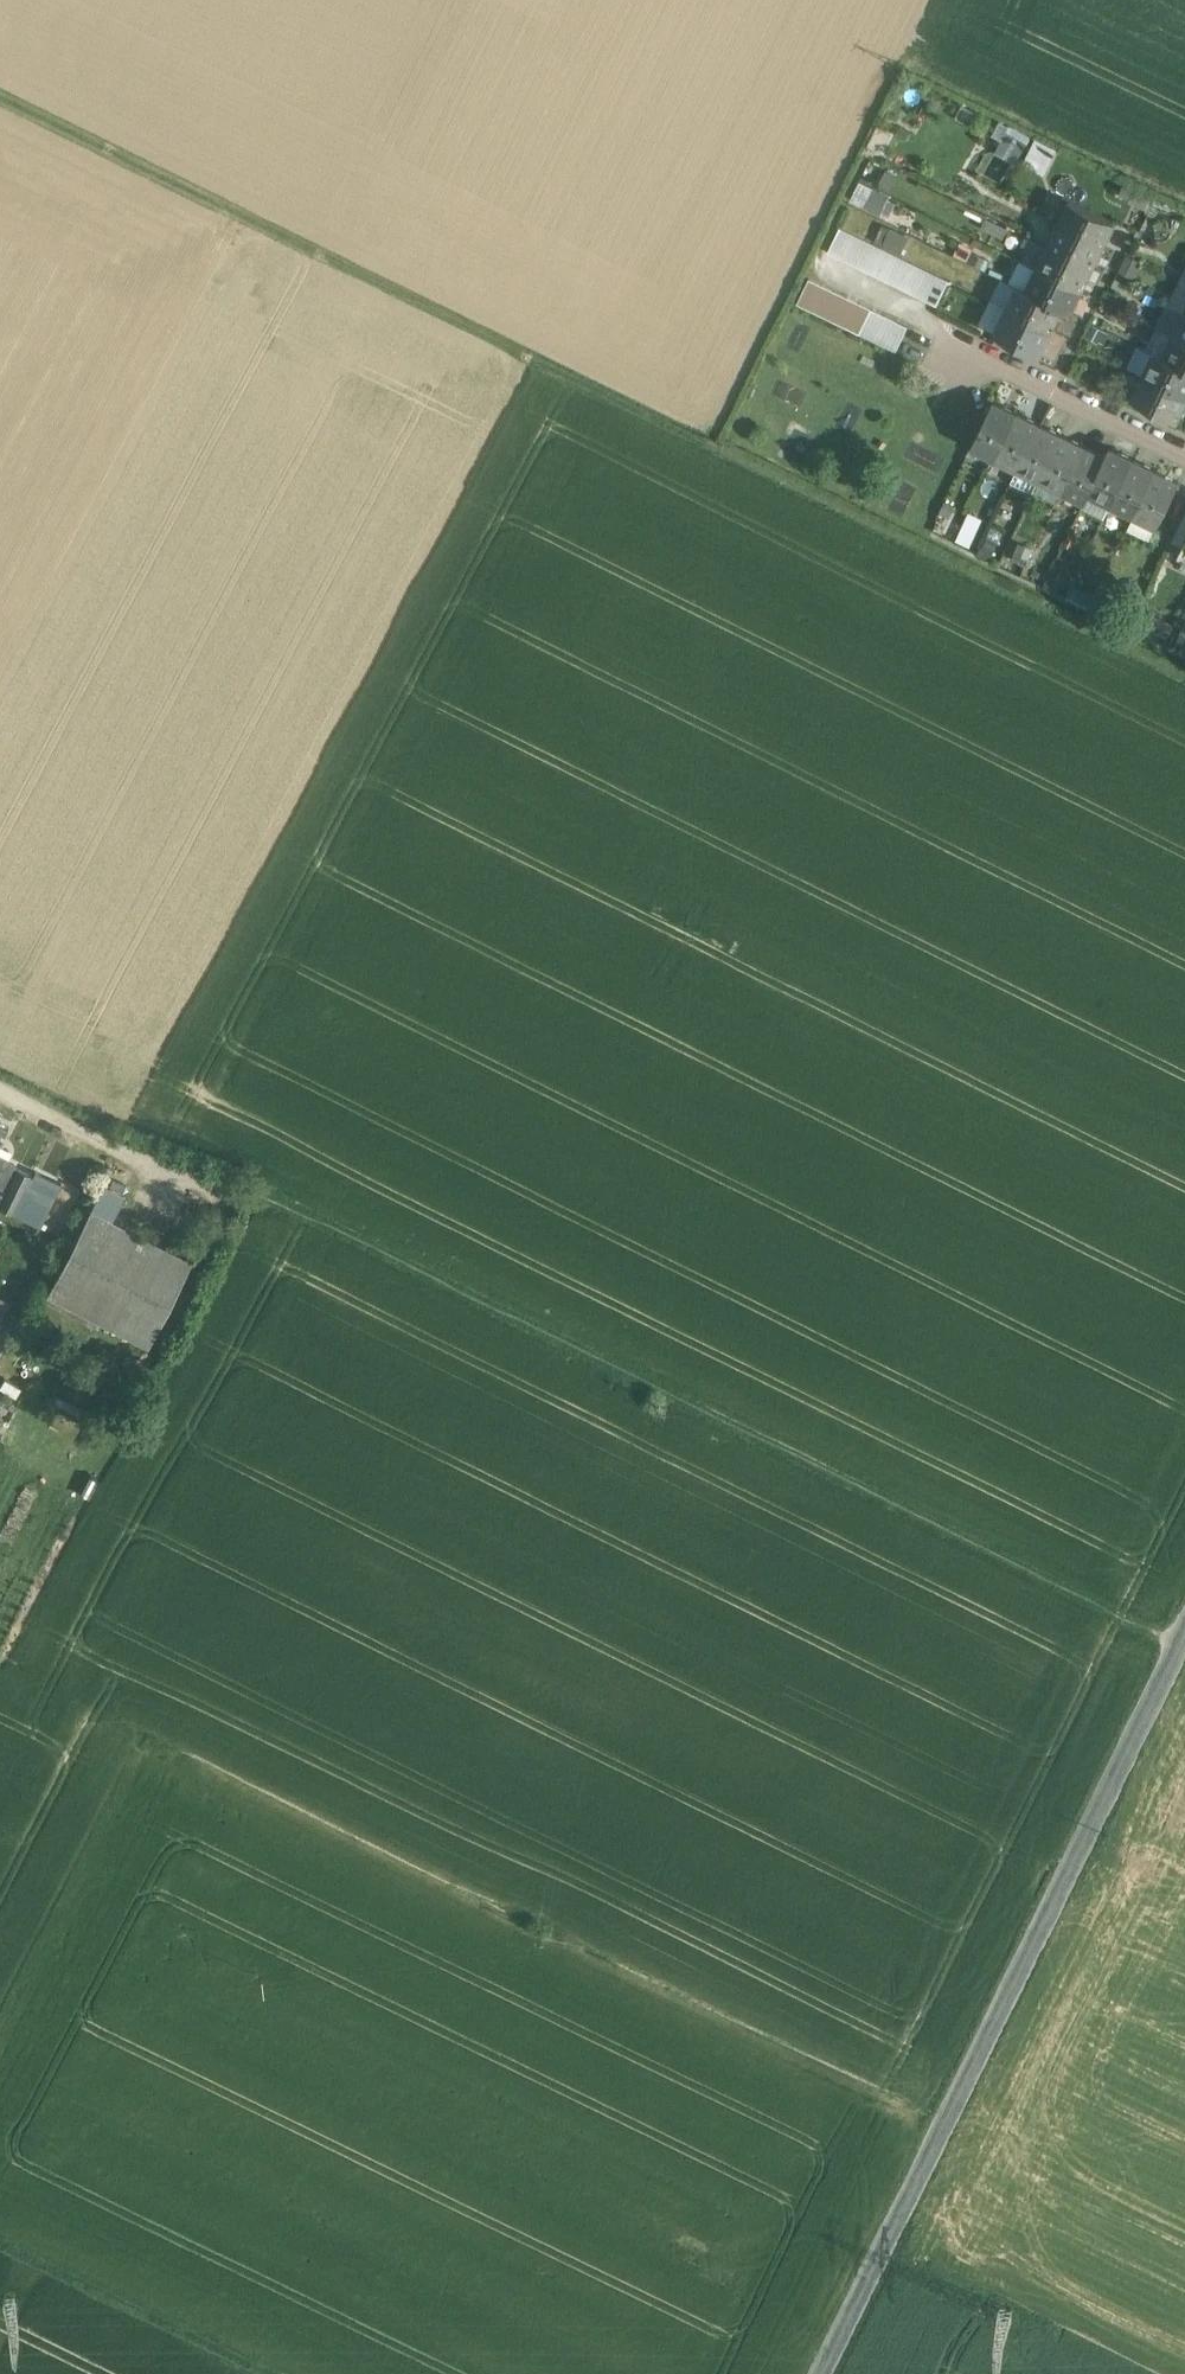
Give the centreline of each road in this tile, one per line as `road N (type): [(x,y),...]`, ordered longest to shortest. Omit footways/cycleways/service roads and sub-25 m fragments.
road 1 (track): [(1178,1644),(312,1215),(208,1193)]
road 2 (unclassified): [(1184,1629),(824,2373)]
road 3 (residential): [(952,336),(1184,451)]
road 4 (residential): [(0,1087),(208,1193)]

